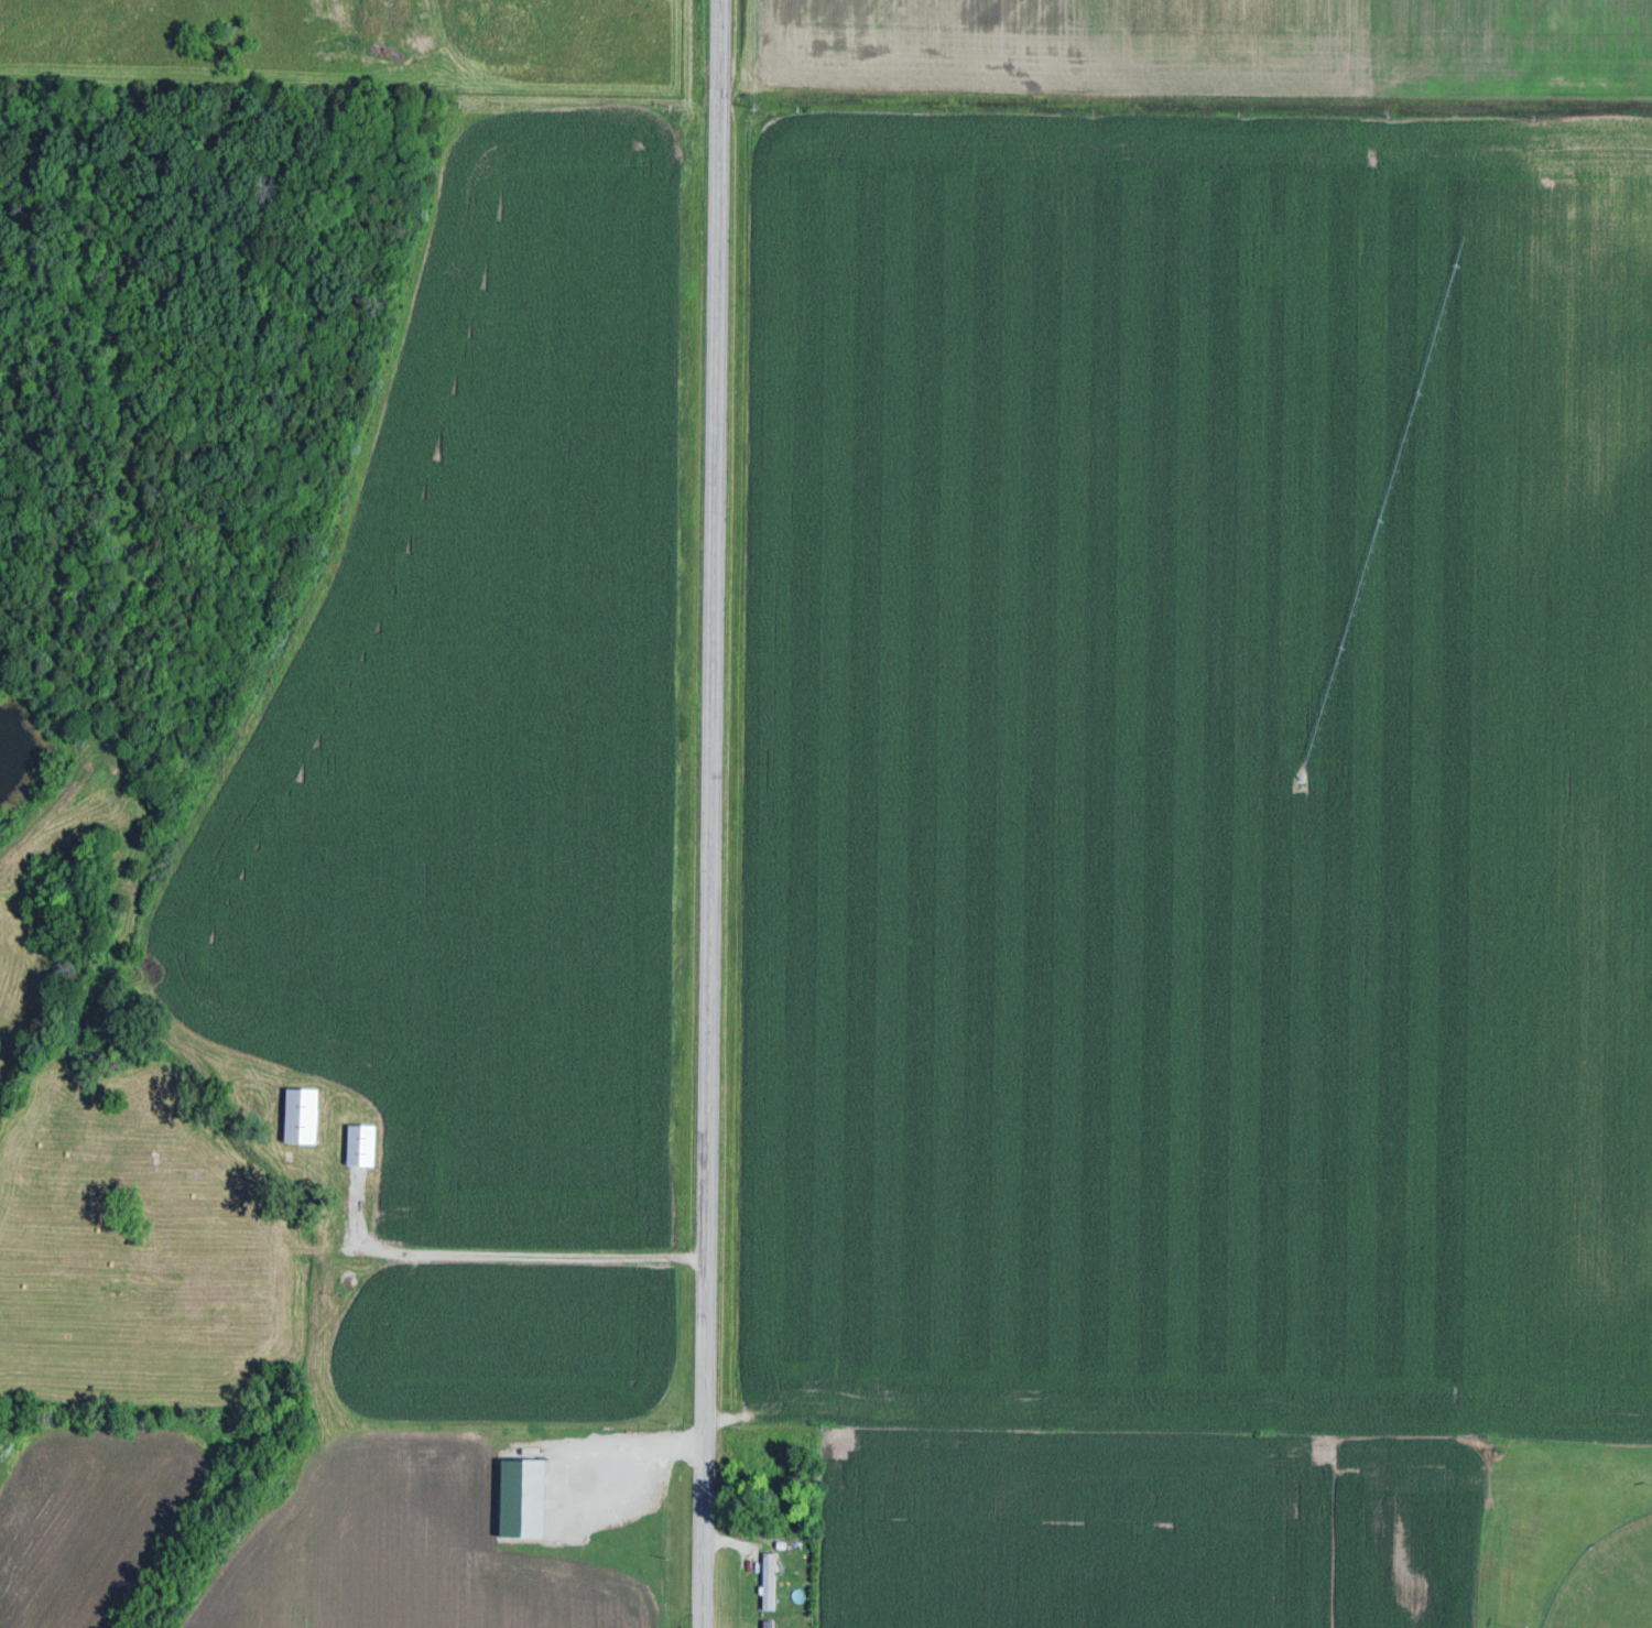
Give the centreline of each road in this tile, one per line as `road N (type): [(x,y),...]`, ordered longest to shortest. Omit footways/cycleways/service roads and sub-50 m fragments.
road 1 (tertiary): [(703,1627),(721,0)]

